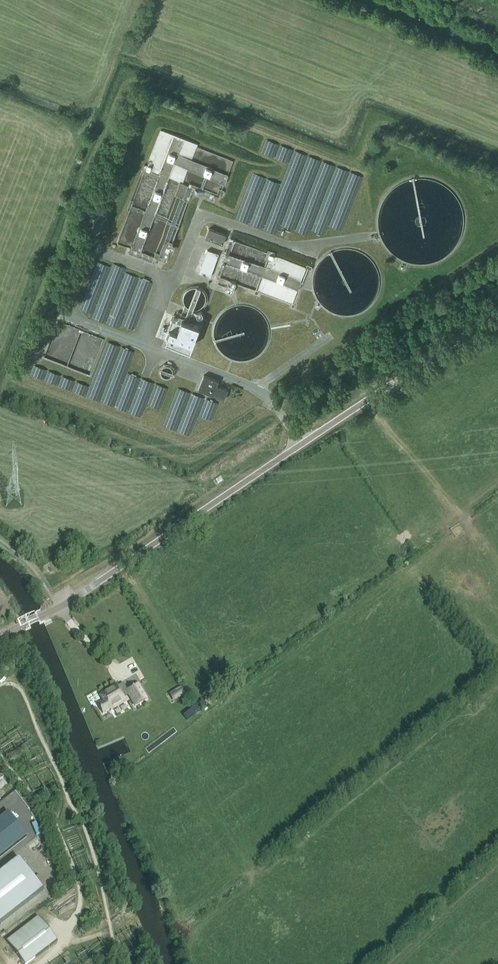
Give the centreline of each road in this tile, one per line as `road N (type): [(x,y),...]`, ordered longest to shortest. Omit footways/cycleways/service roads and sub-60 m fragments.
road 1 (tertiary): [(0,637),(59,606),(497,314)]

